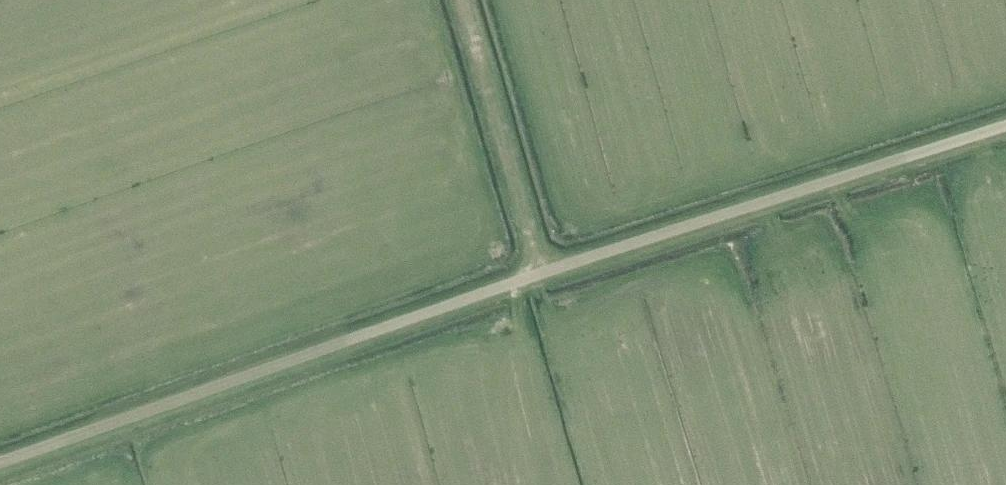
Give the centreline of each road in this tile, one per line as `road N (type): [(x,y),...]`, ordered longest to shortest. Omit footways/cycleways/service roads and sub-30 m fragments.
road 1 (unclassified): [(0,467),(541,273),(1005,130)]
road 2 (track): [(541,273),(462,0)]

